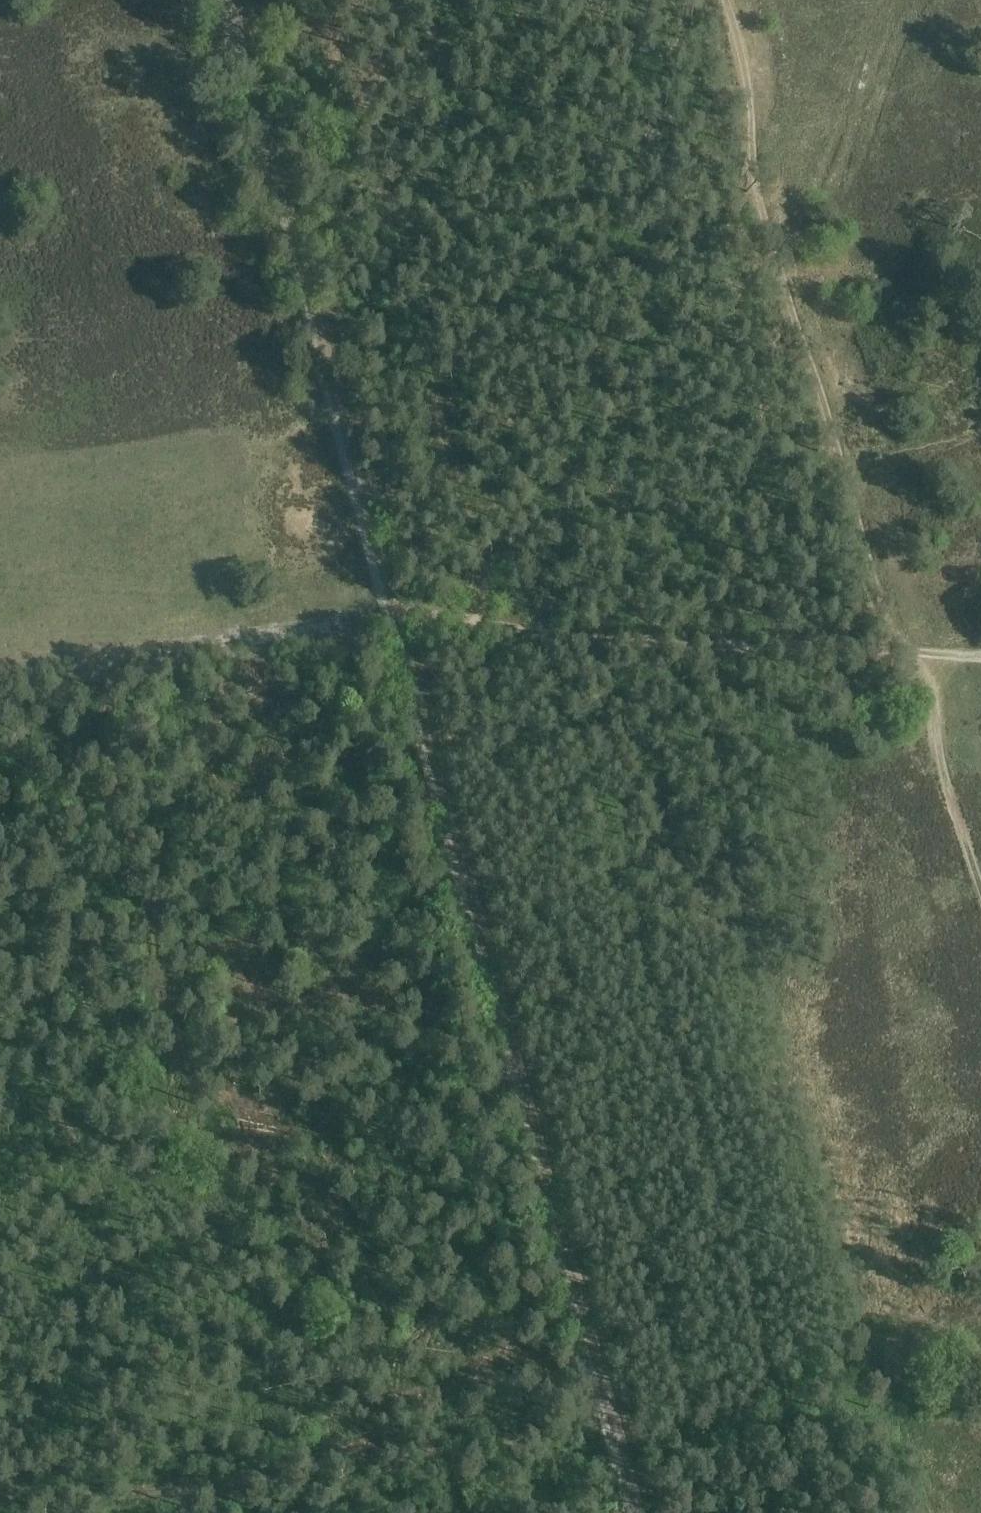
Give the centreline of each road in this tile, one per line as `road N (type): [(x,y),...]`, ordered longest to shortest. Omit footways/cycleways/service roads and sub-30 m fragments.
road 1 (track): [(641,1512),(232,0)]
road 2 (track): [(980,906),(794,345),(701,0)]
road 3 (track): [(384,624),(980,662)]

